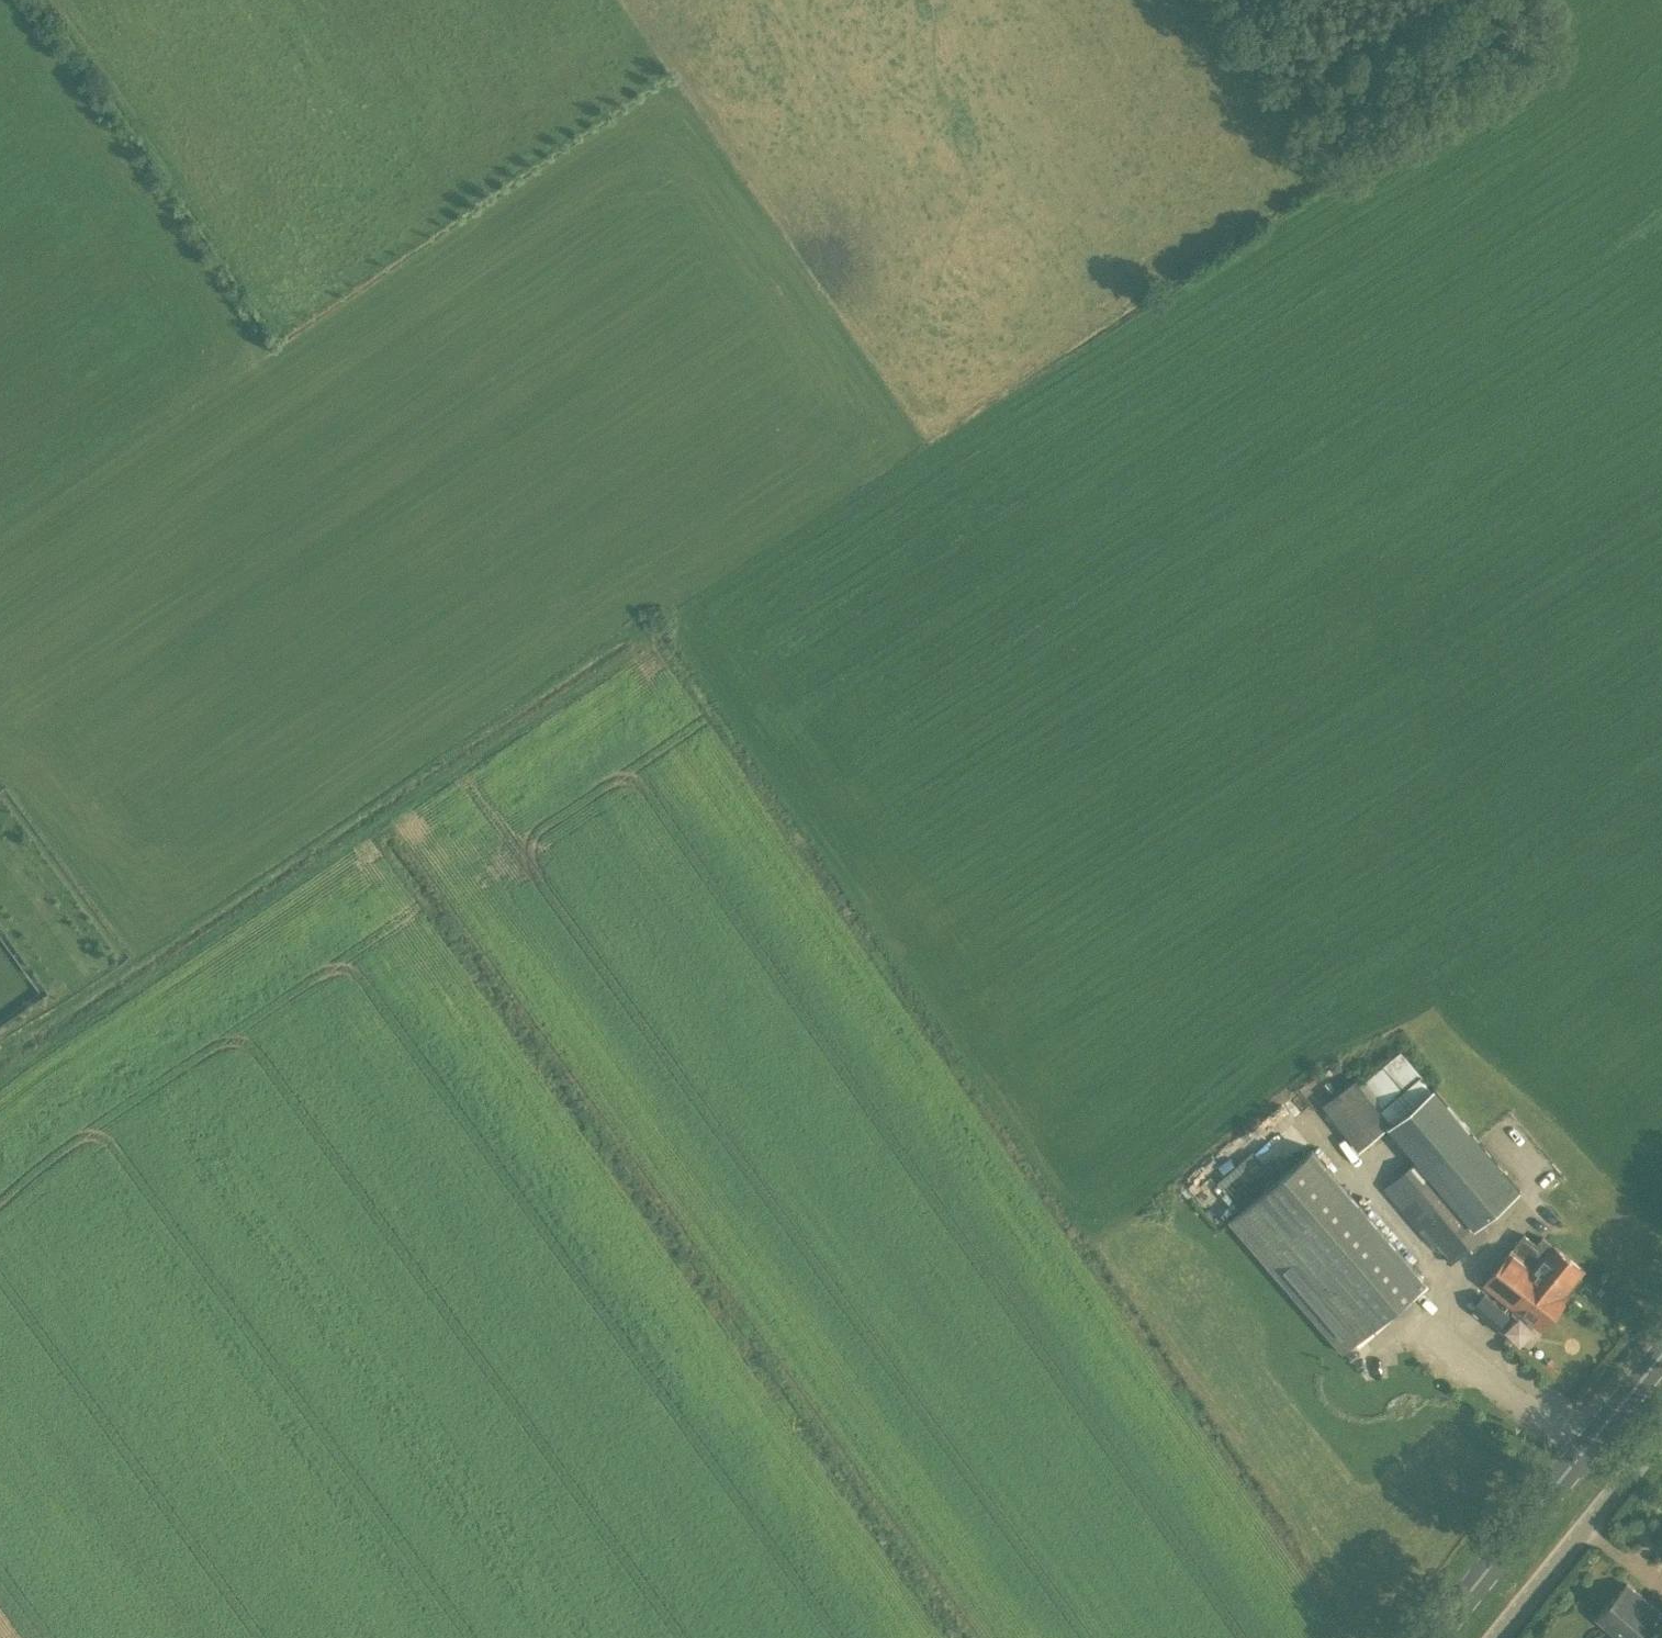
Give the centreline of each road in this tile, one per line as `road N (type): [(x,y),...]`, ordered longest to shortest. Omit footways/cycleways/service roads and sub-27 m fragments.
road 1 (primary): [(1428,1637),(1661,1345)]
road 2 (unclassified): [(1498,1637),(1661,1432)]

